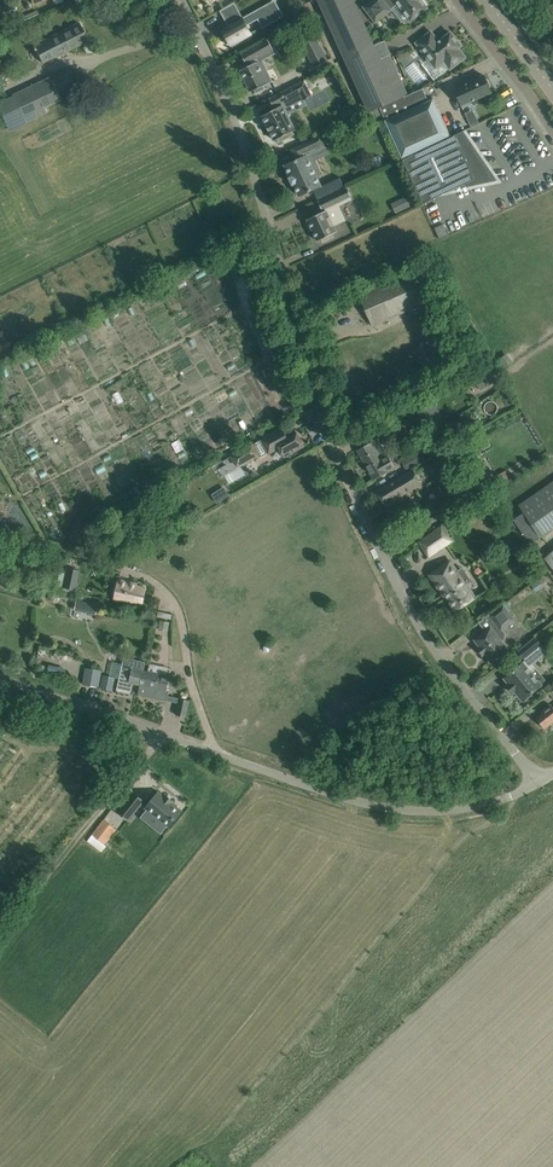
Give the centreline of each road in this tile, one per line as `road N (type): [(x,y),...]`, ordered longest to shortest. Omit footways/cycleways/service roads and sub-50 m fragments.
road 1 (residential): [(539,782),(434,655),(345,476),(239,133),(181,0)]
road 2 (unclassified): [(539,782),(451,811),(389,809),(0,679)]
road 3 (track): [(214,755),(177,612),(146,582),(71,541)]
road 4 (track): [(161,736),(0,932)]
road 5 (residential): [(552,130),(455,0)]

